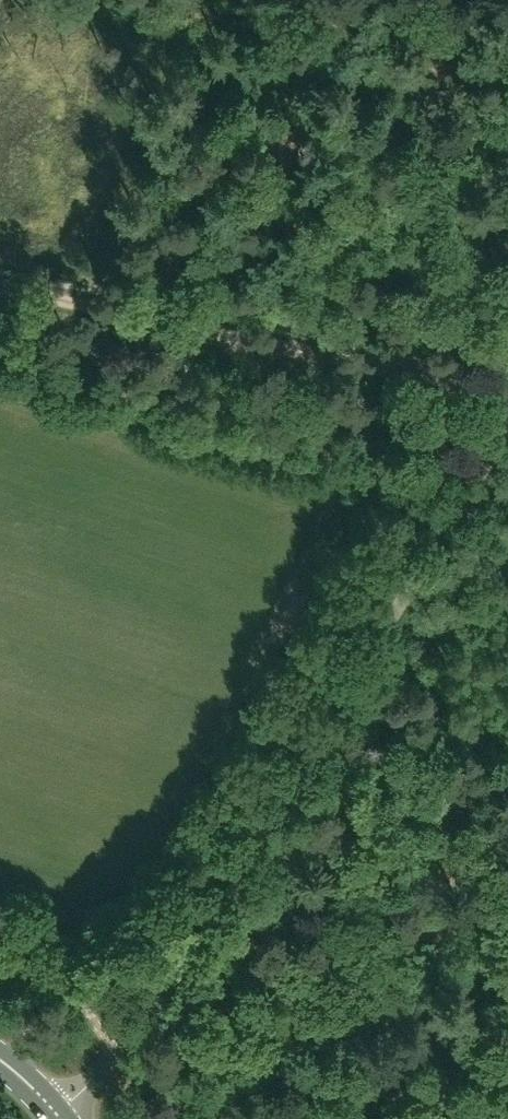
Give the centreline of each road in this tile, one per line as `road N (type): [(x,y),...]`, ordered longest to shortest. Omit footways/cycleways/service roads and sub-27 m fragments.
road 1 (unclassified): [(68,1118),(294,777),(507,427)]
road 2 (track): [(0,287),(507,390)]
road 3 (unclassified): [(507,343),(482,269),(403,113),(324,0)]
road 4 (track): [(225,883),(259,924),(331,1118)]

